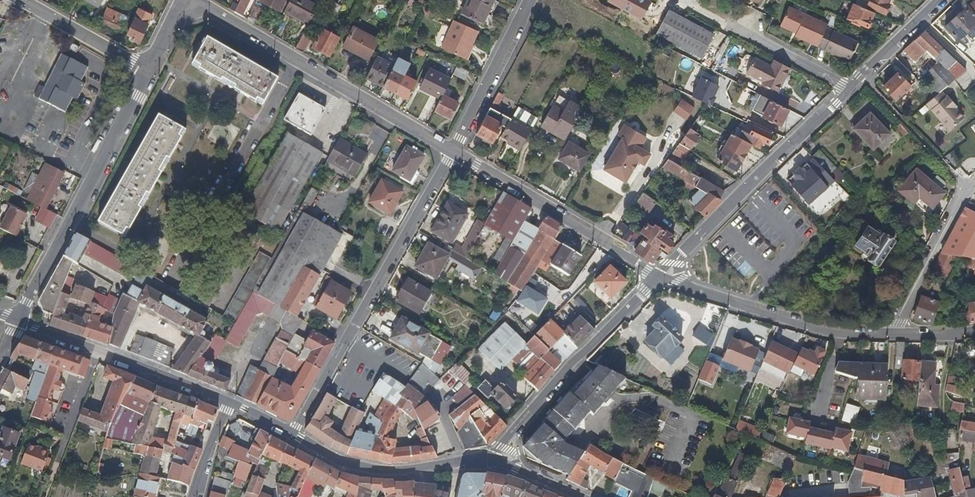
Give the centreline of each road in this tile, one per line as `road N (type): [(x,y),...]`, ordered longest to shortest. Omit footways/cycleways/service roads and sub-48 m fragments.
road 1 (residential): [(939,0),(660,276)]
road 2 (residential): [(294,435),(453,152)]
road 3 (residential): [(660,276),(801,325),(974,330)]
road 4 (residential): [(18,321),(151,73)]
road 5 (residential): [(660,276),(483,463)]
road 6 (residential): [(297,62),(170,280)]
road 7 (residential): [(453,152),(660,276)]
road 8 (unclassified): [(229,404),(18,321)]
road 9 (unclassified): [(483,463),(397,474),(338,465),(294,435)]
road 10 (residential): [(297,62),(453,152)]
road 11 (residential): [(453,152),(531,0)]
road 12 (residential): [(151,73),(22,0)]
road 13 (residential): [(191,0),(297,62)]

